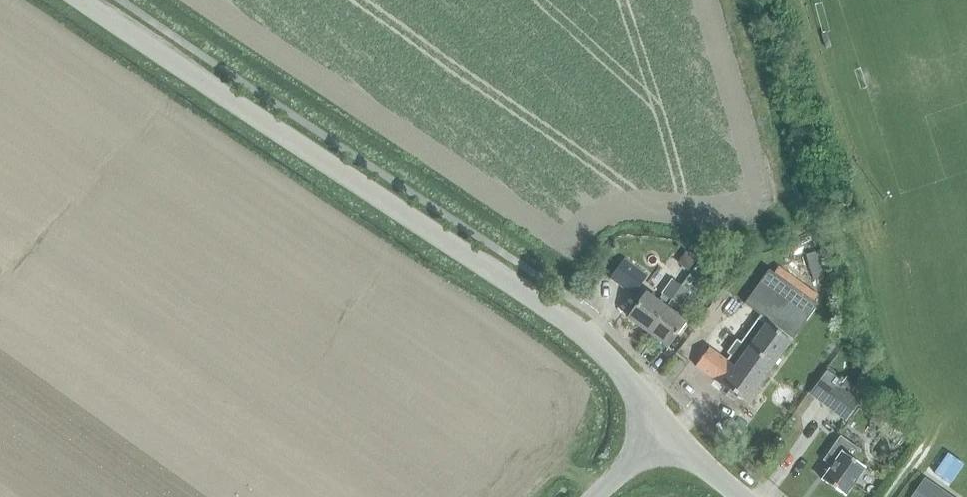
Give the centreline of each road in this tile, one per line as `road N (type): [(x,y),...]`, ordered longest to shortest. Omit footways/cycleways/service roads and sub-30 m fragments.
road 1 (tertiary): [(668,426),(569,323),(83,0)]

